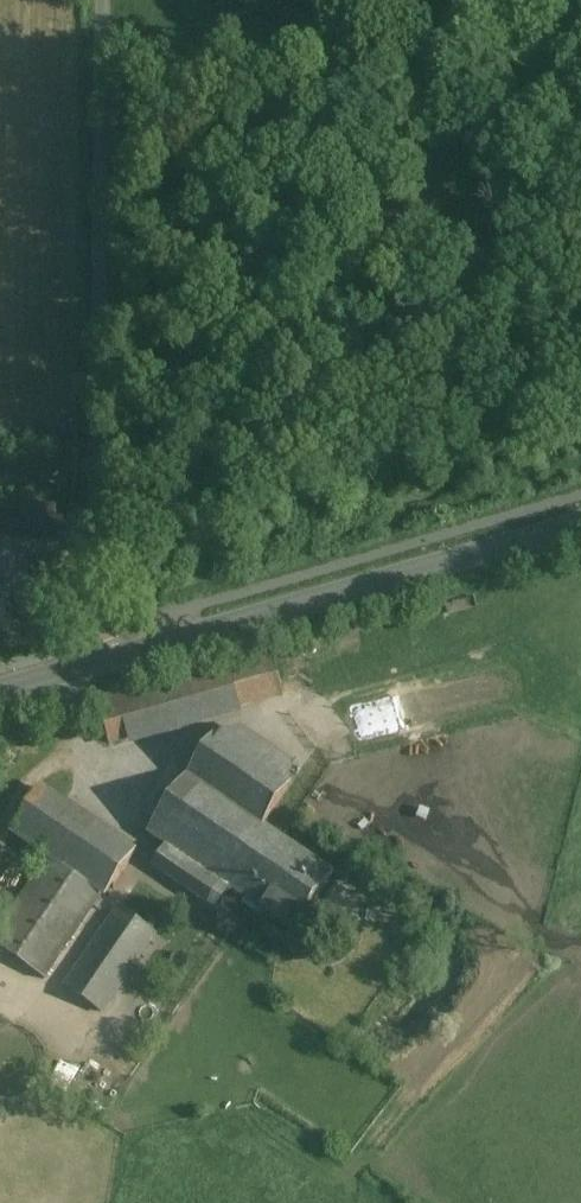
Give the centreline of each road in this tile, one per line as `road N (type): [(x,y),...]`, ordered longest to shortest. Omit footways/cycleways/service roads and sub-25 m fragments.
road 1 (unclassified): [(96,0),(99,660)]
road 2 (tertiary): [(99,660),(580,522)]

